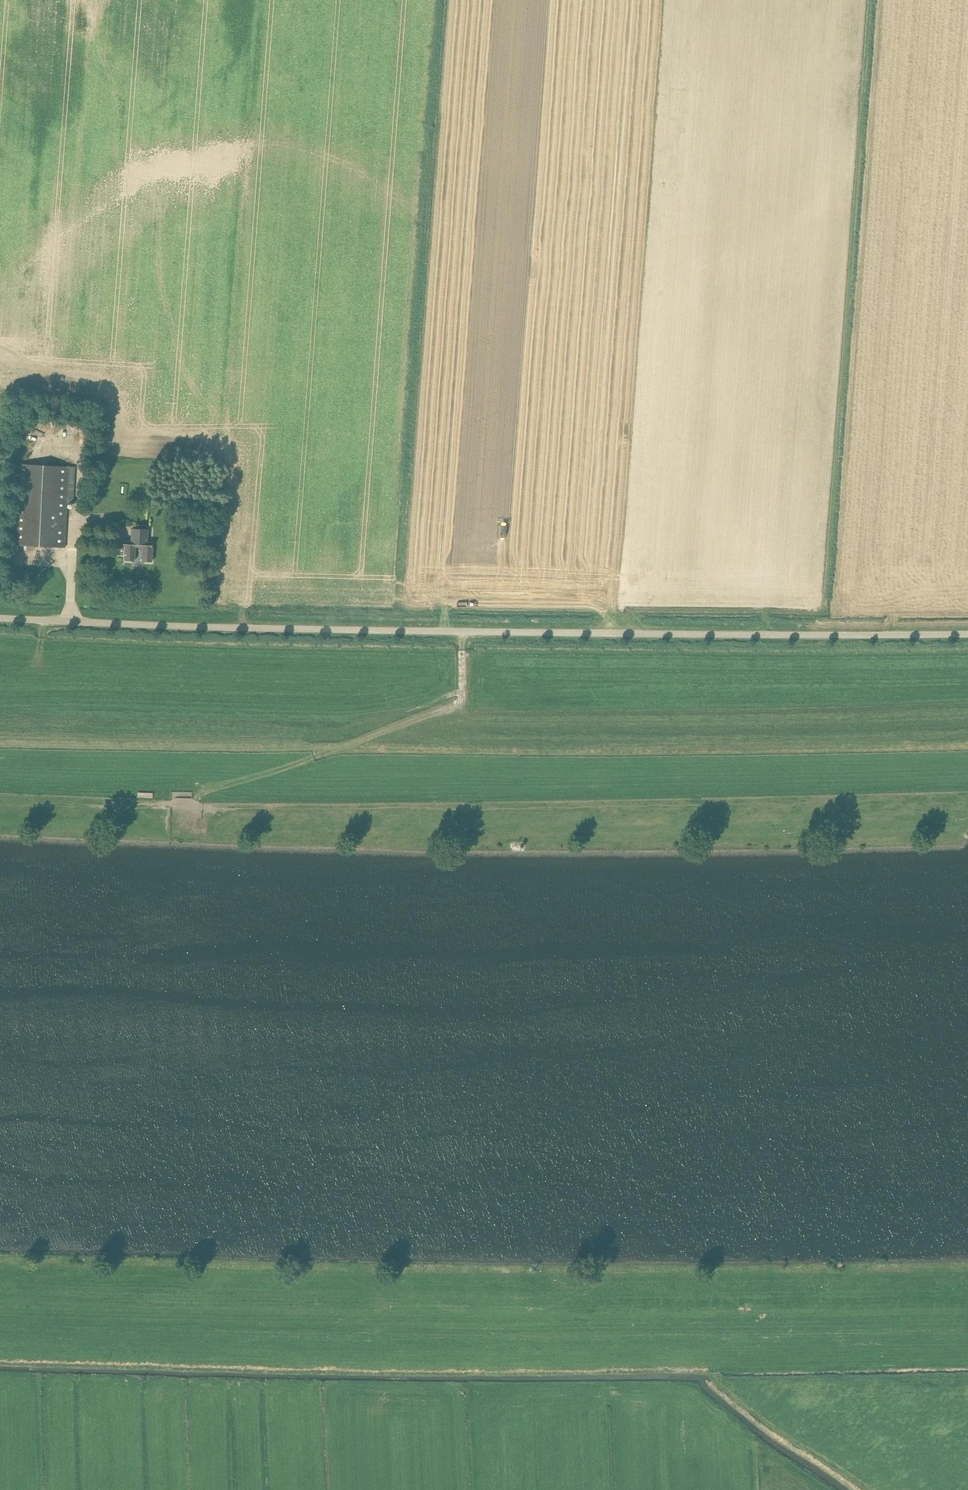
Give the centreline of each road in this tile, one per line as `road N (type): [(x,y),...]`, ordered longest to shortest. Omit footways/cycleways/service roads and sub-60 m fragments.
road 1 (unclassified): [(967,634),(0,618)]

